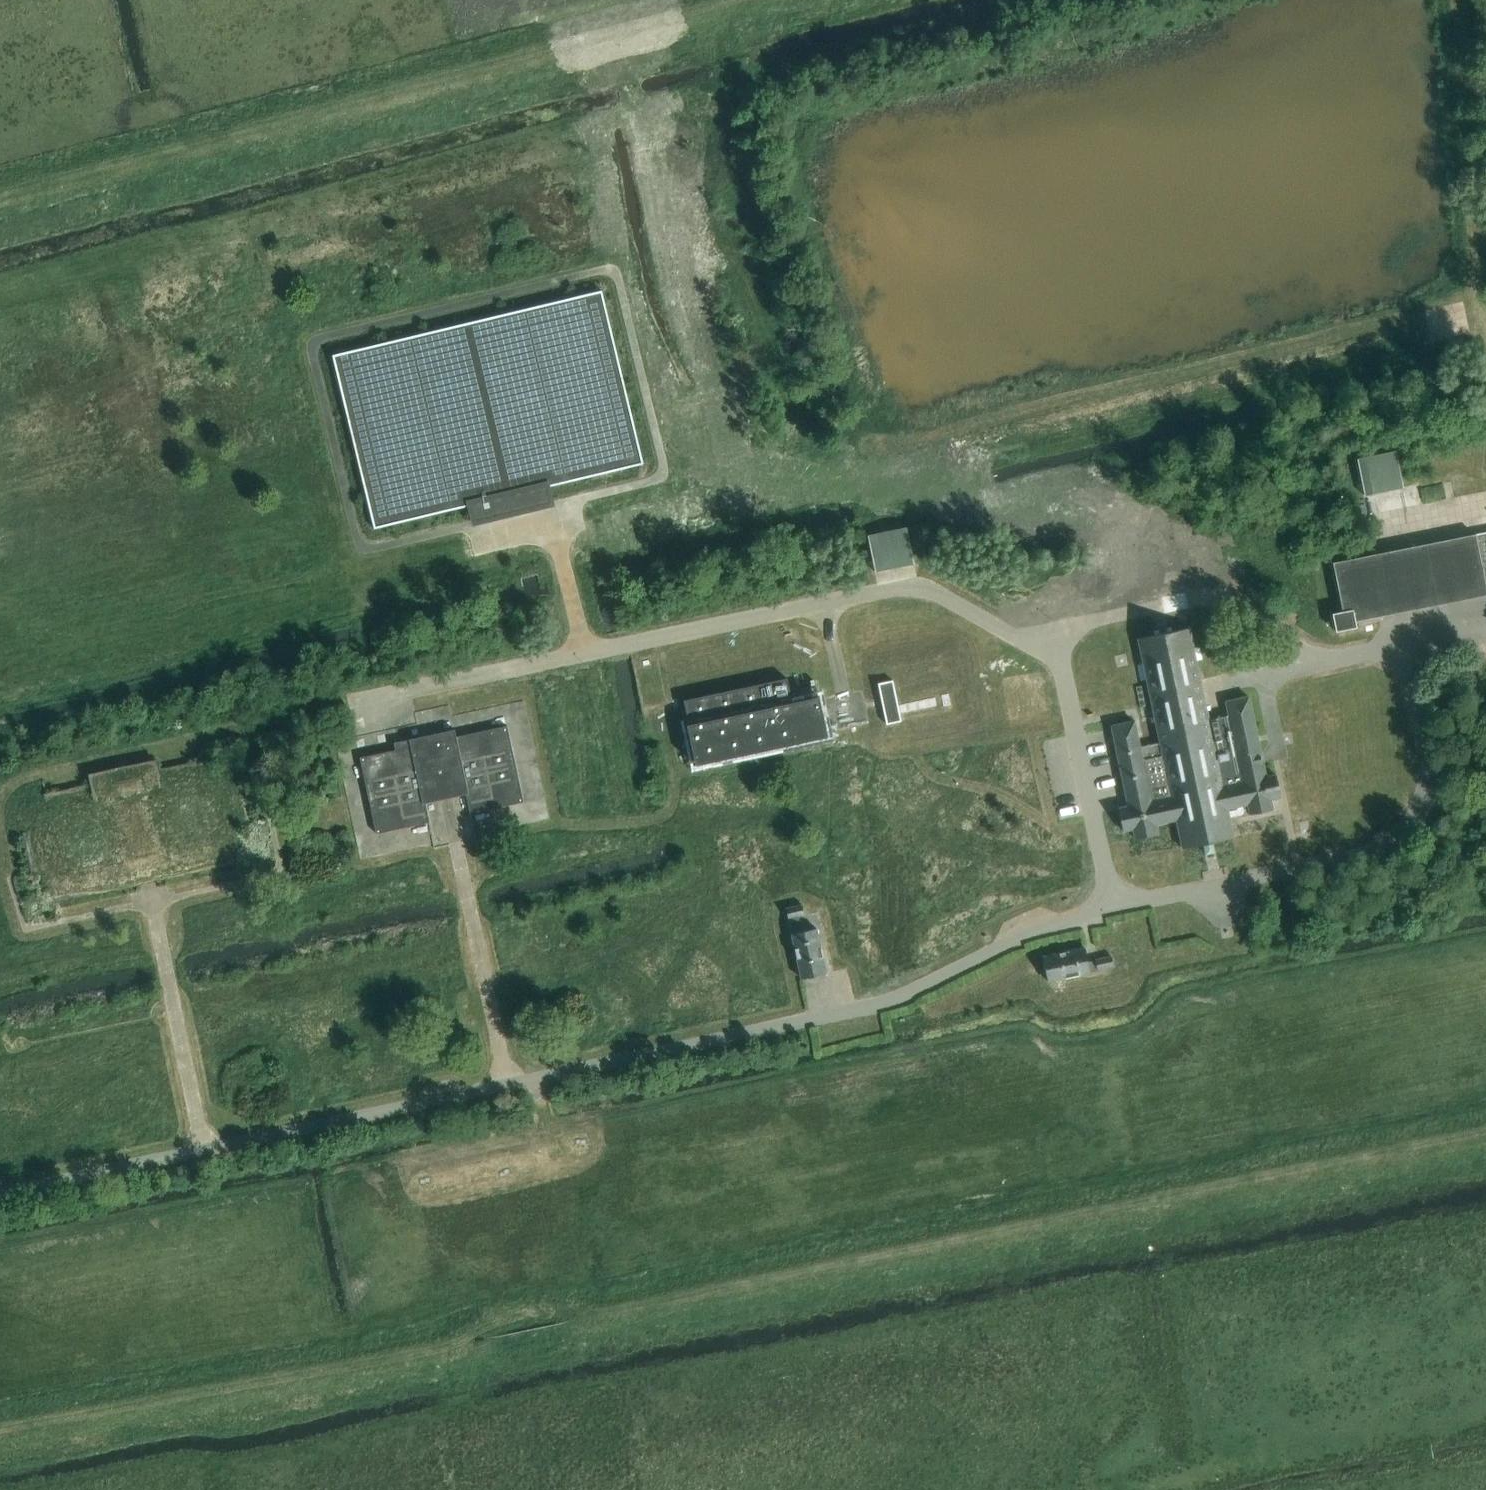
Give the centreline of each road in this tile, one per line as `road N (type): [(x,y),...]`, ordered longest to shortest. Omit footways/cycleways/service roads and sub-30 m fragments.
road 1 (track): [(0,198),(742,0)]
road 2 (track): [(1455,0),(1476,286),(1485,322)]

